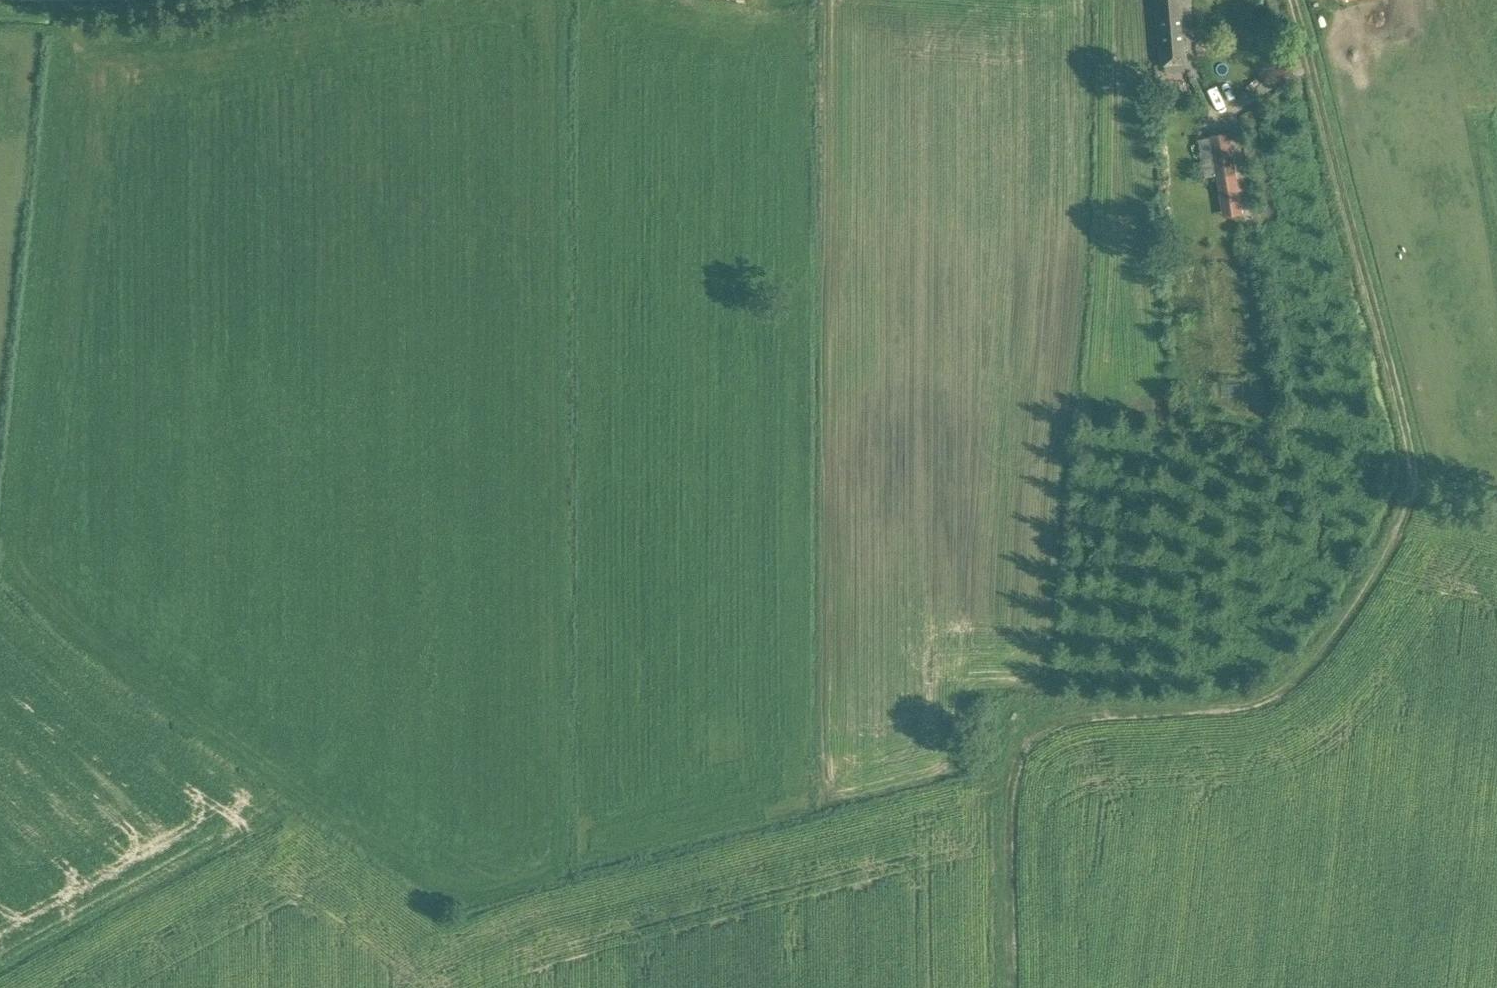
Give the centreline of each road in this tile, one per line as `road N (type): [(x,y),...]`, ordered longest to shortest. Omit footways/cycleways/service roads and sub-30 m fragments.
road 1 (track): [(1293,0),(1420,490),(1335,639),(1286,687),(1259,700),(1206,709),(1078,715),(1041,729),(1009,763),(1006,987)]

